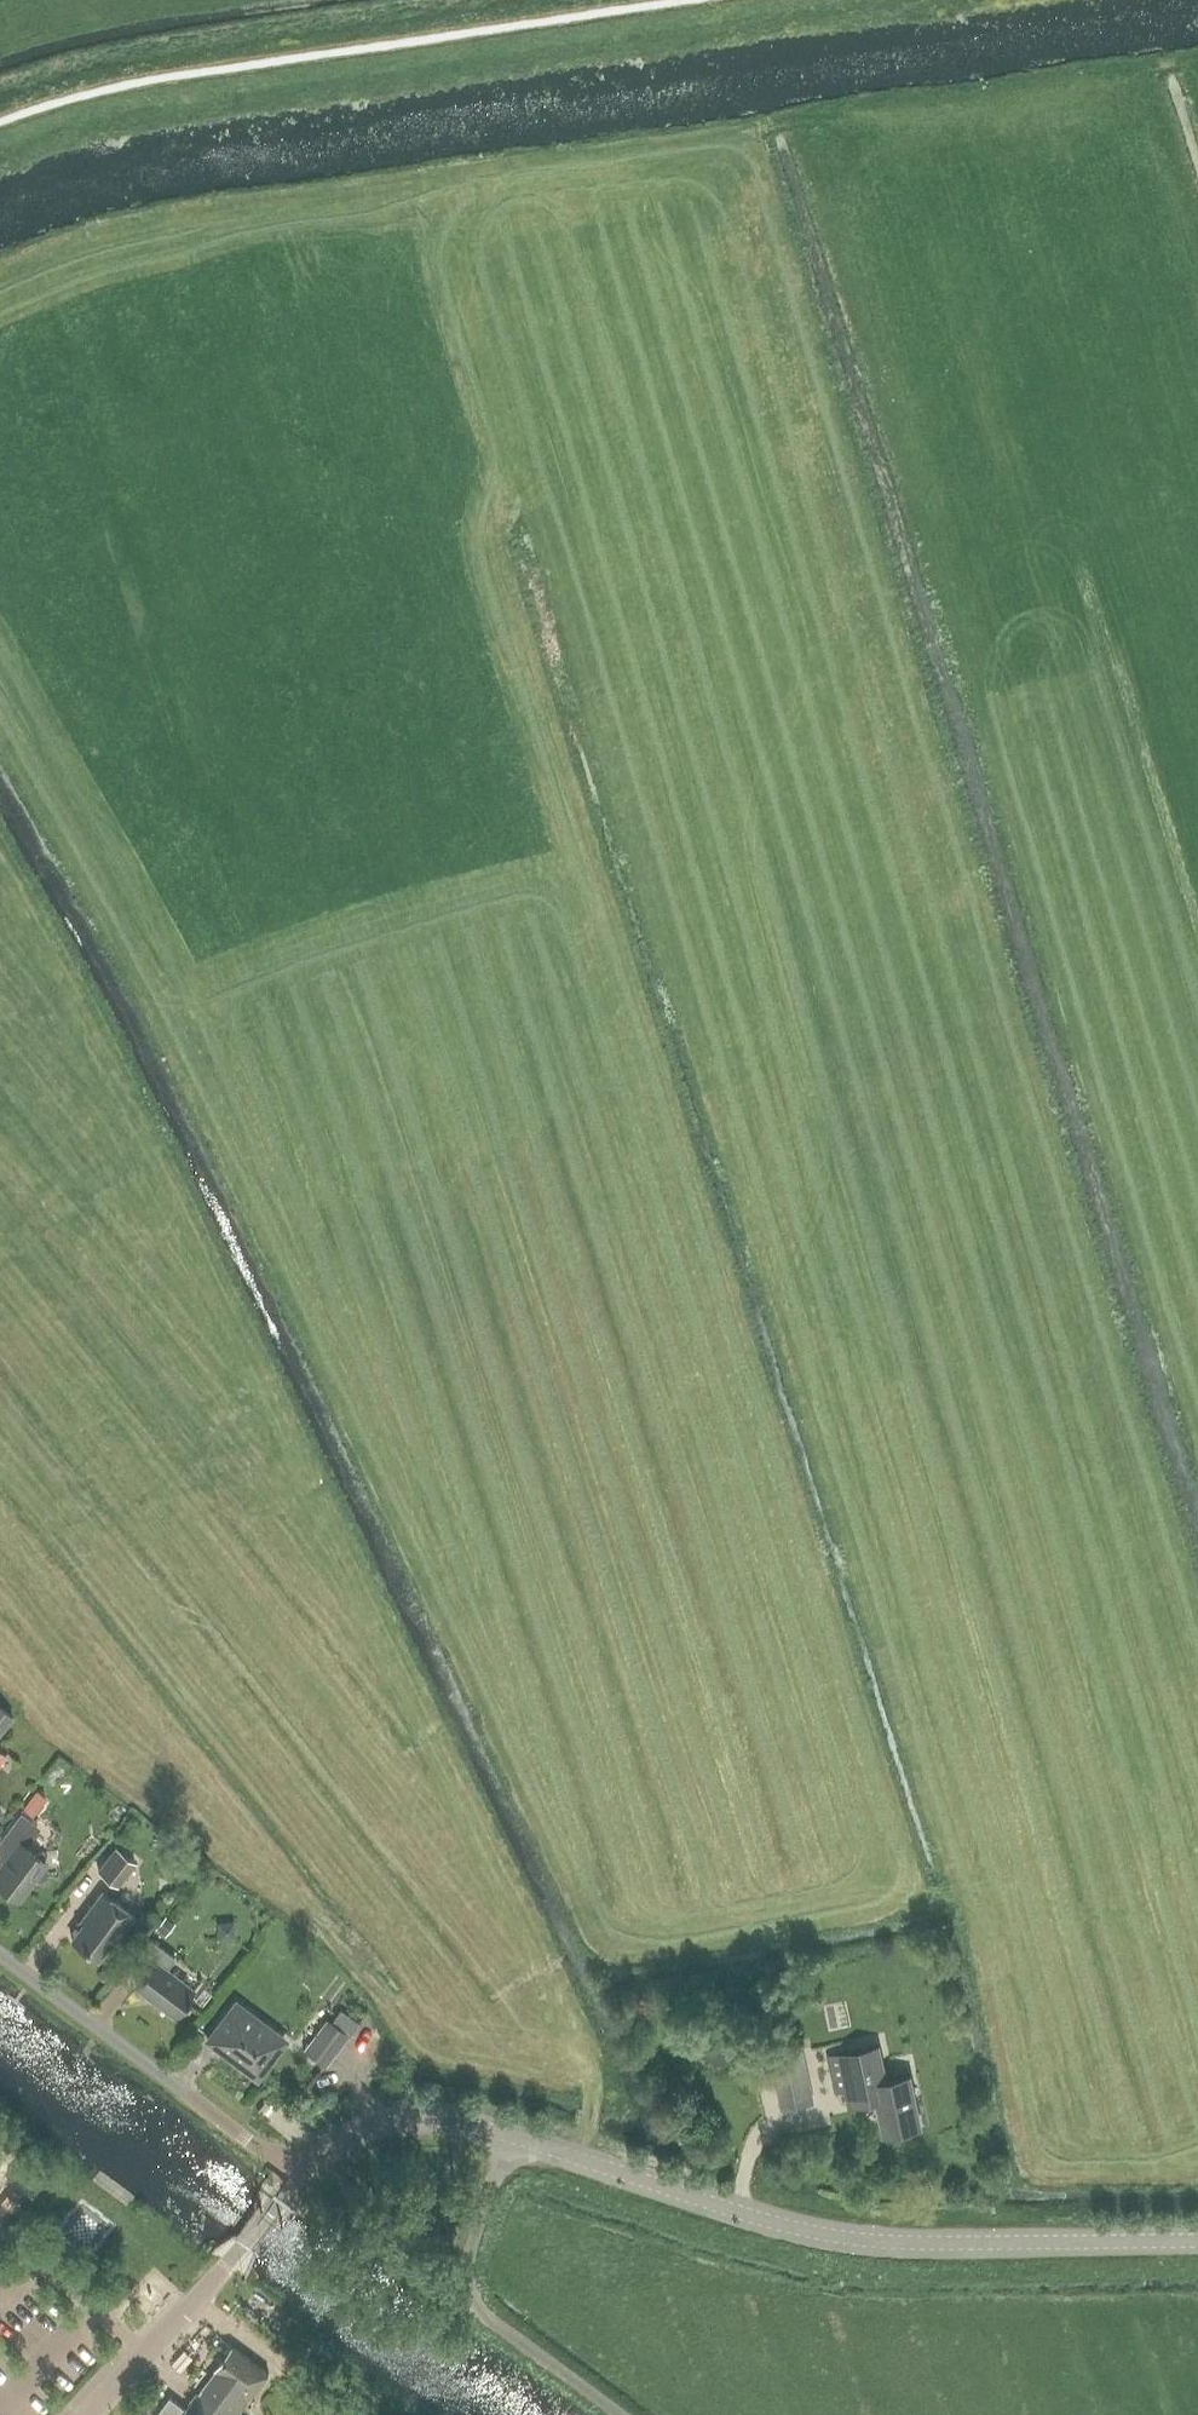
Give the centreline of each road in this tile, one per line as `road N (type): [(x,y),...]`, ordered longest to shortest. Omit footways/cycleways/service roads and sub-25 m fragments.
road 1 (tertiary): [(1197,2241),(854,2240),(786,2228),(509,2139)]
road 2 (residential): [(296,2170),(0,1956)]
road 3 (unclassified): [(620,2414),(472,2301),(467,2260),(509,2139)]
road 4 (tertiary): [(92,2414),(228,2266),(296,2170)]
road 5 (tertiary): [(296,2170),(354,2132),(422,2117),(509,2139)]
road 6 (track): [(392,2414),(214,2280)]

